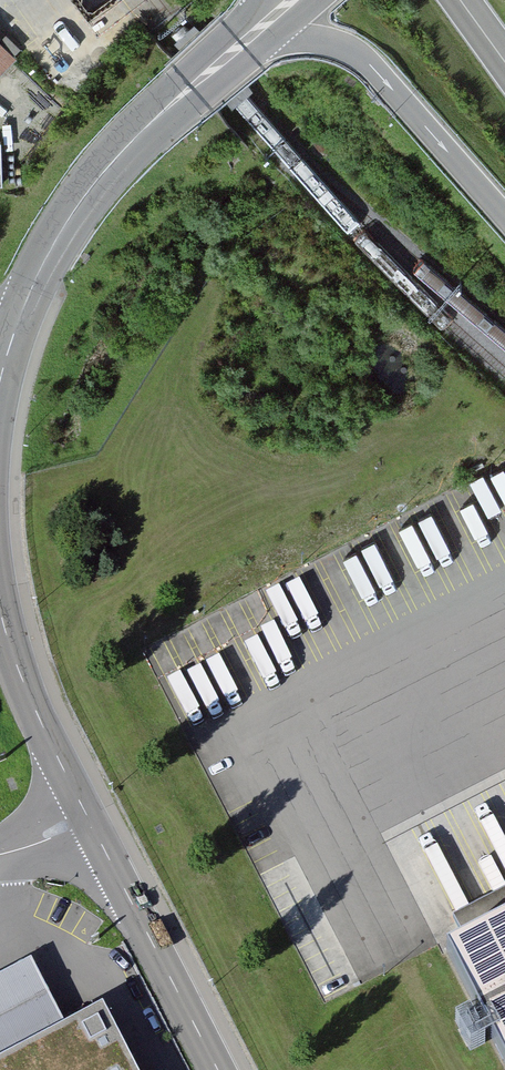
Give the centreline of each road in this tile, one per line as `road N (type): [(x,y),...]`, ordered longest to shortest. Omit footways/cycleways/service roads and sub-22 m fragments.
road 1 (tertiary): [(192,86),(78,205),(23,310),(0,381)]
road 2 (trunk): [(278,34),(334,43),(360,57),(504,216)]
road 3 (tertiary): [(88,819),(218,1069)]
road 4 (tertiary): [(0,607),(27,688),(88,819)]

